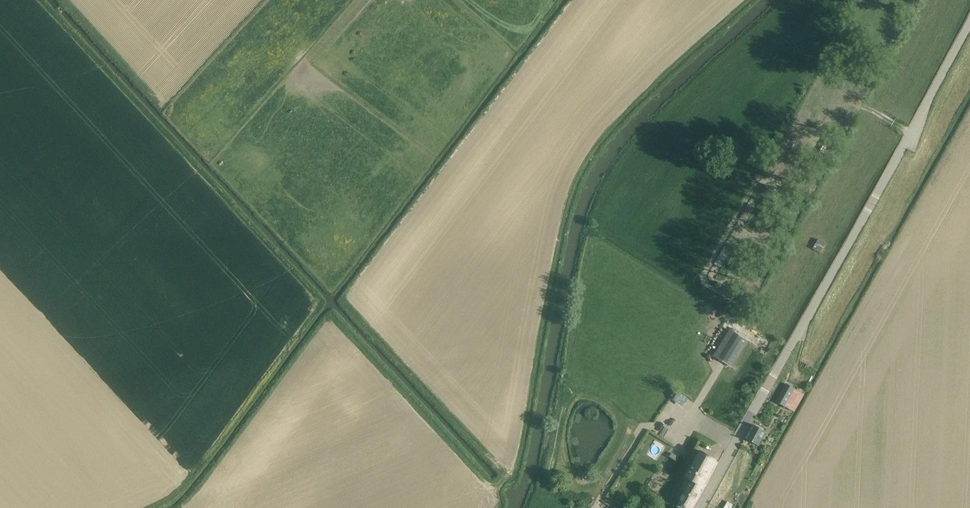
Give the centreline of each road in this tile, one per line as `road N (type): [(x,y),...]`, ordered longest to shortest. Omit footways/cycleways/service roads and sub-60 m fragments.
road 1 (unclassified): [(694,507),(969,30)]

